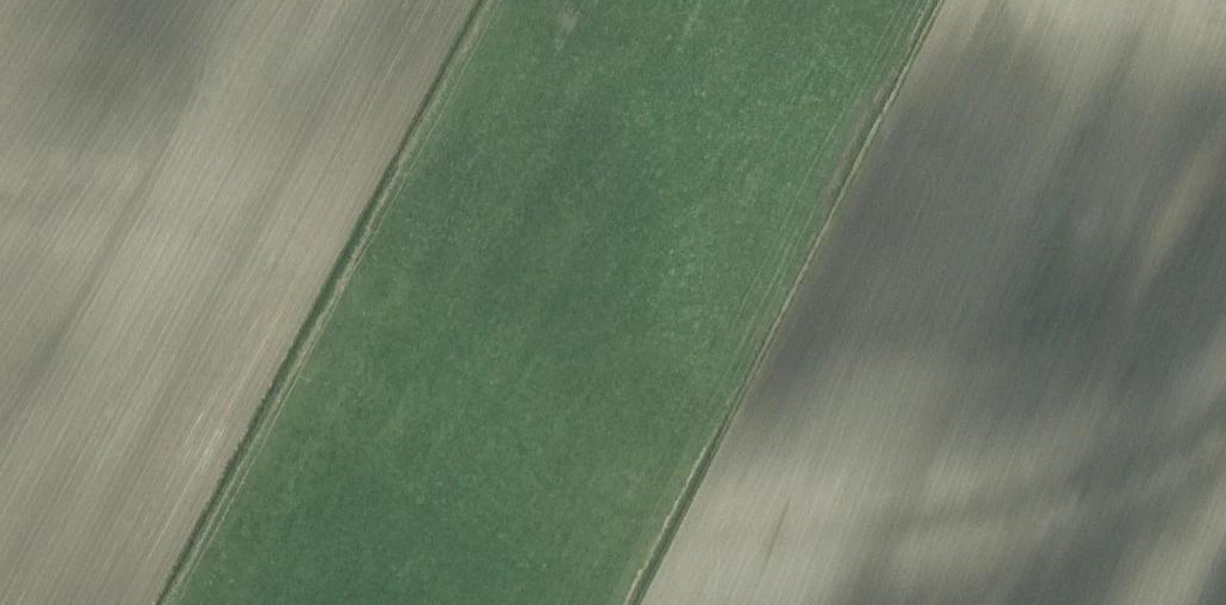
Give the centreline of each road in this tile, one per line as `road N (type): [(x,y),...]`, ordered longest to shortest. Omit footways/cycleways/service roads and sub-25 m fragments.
road 1 (track): [(1014,604),(1225,189)]

